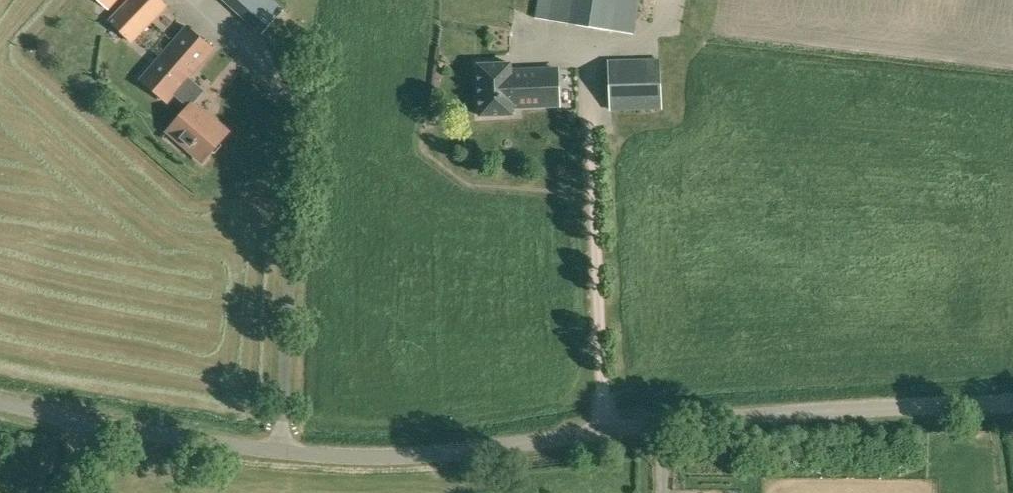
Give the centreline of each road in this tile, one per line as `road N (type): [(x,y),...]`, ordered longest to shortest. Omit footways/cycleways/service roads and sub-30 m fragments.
road 1 (unclassified): [(131,429),(280,452),(383,457),(533,445),(686,419),(1012,404)]
road 2 (unclassified): [(0,401),(131,429)]

